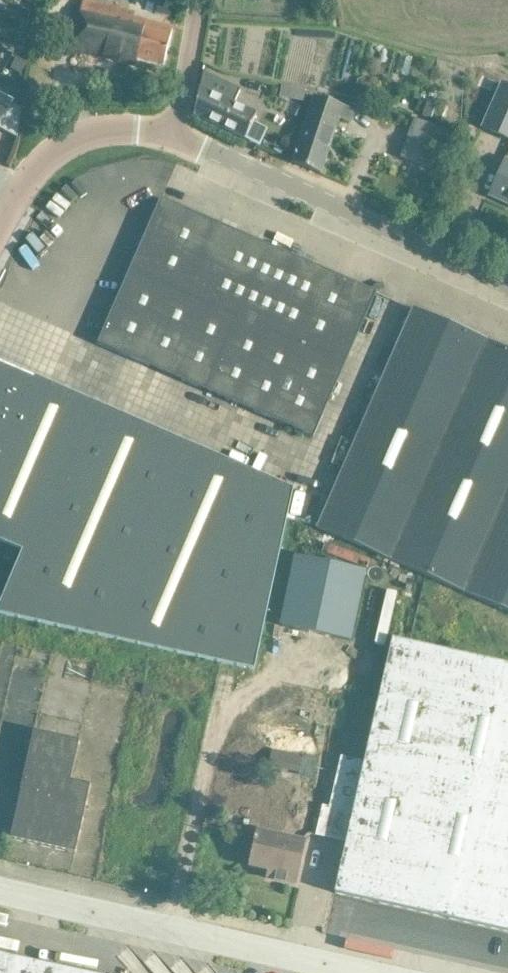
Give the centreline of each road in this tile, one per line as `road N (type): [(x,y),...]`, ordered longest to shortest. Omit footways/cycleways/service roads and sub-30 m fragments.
road 1 (unclassified): [(368,972),(0,892)]
road 2 (unclassified): [(507,289),(178,140)]
road 3 (unclassified): [(20,207),(31,185),(75,143),(122,131),(178,140)]
road 4 (unclassified): [(178,140),(201,0)]

